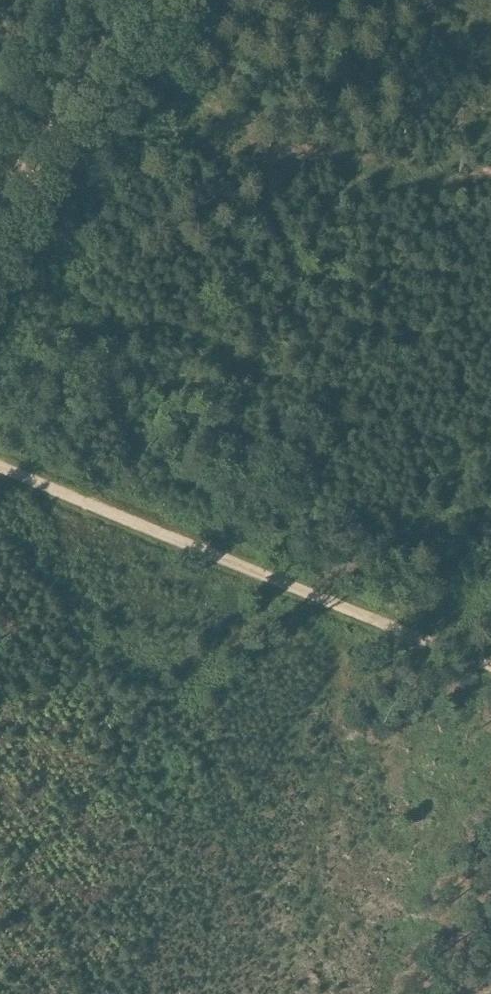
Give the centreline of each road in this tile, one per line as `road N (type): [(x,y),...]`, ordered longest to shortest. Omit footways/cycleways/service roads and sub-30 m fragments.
road 1 (track): [(490,668),(0,464)]
road 2 (track): [(0,198),(133,0)]

